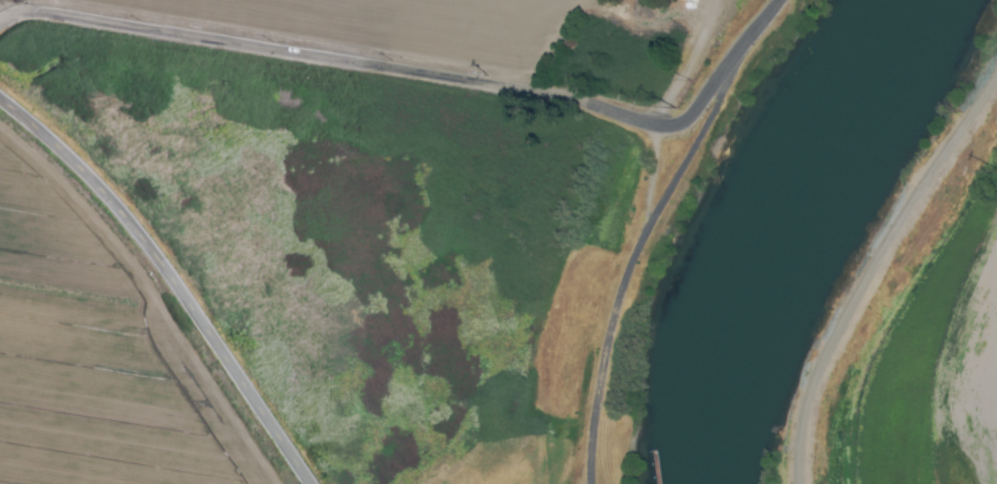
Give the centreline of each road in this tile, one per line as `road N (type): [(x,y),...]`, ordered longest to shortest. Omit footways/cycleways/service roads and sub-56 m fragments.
road 1 (residential): [(5,20),(36,13),(534,93)]
road 2 (tertiary): [(0,99),(120,209),(310,483)]
road 3 (residential): [(783,0),(682,124),(656,127),(534,93)]
road 4 (track): [(708,0),(656,127)]

